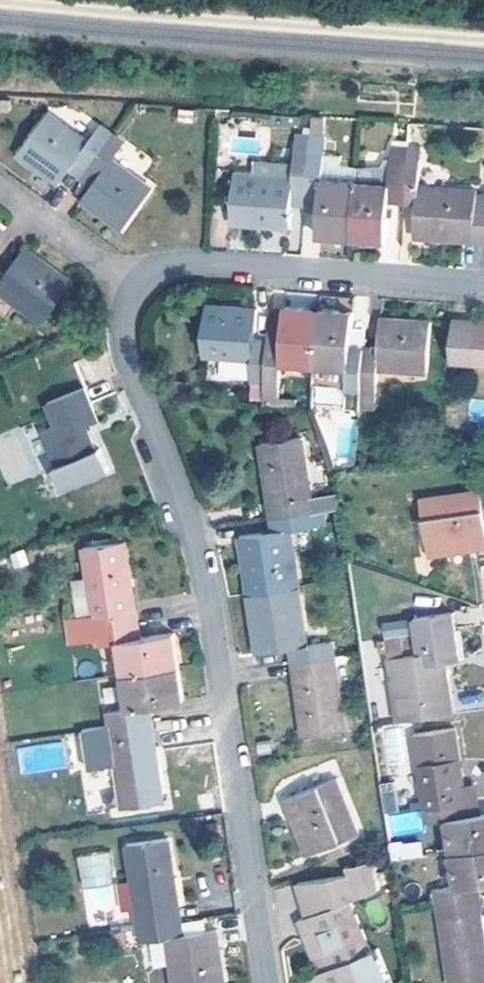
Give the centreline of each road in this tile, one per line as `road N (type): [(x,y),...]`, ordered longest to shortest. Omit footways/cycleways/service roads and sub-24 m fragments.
road 1 (residential): [(266,982),(204,572),(126,336),(140,285)]
road 2 (track): [(483,114),(0,81)]
road 3 (residential): [(483,286),(180,264),(140,285)]

